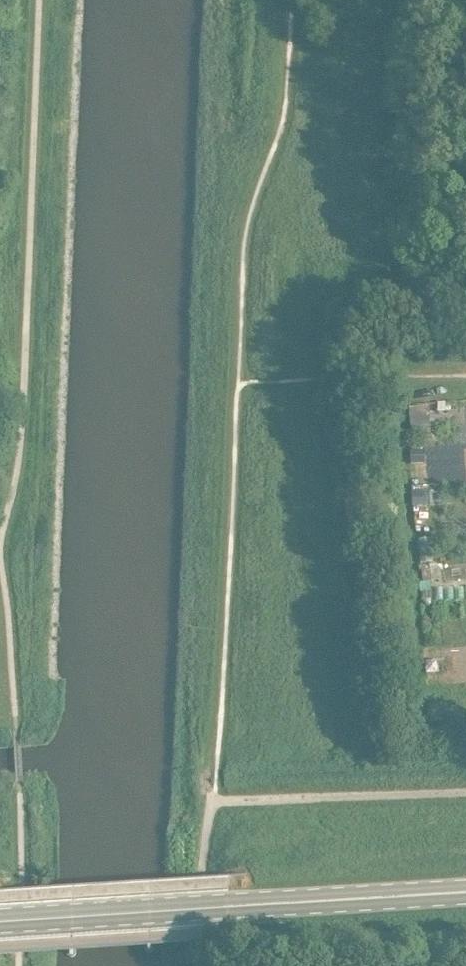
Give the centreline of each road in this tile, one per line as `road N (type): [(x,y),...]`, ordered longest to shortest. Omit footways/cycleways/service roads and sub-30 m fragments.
road 1 (tertiary): [(0,921),(465,891)]

